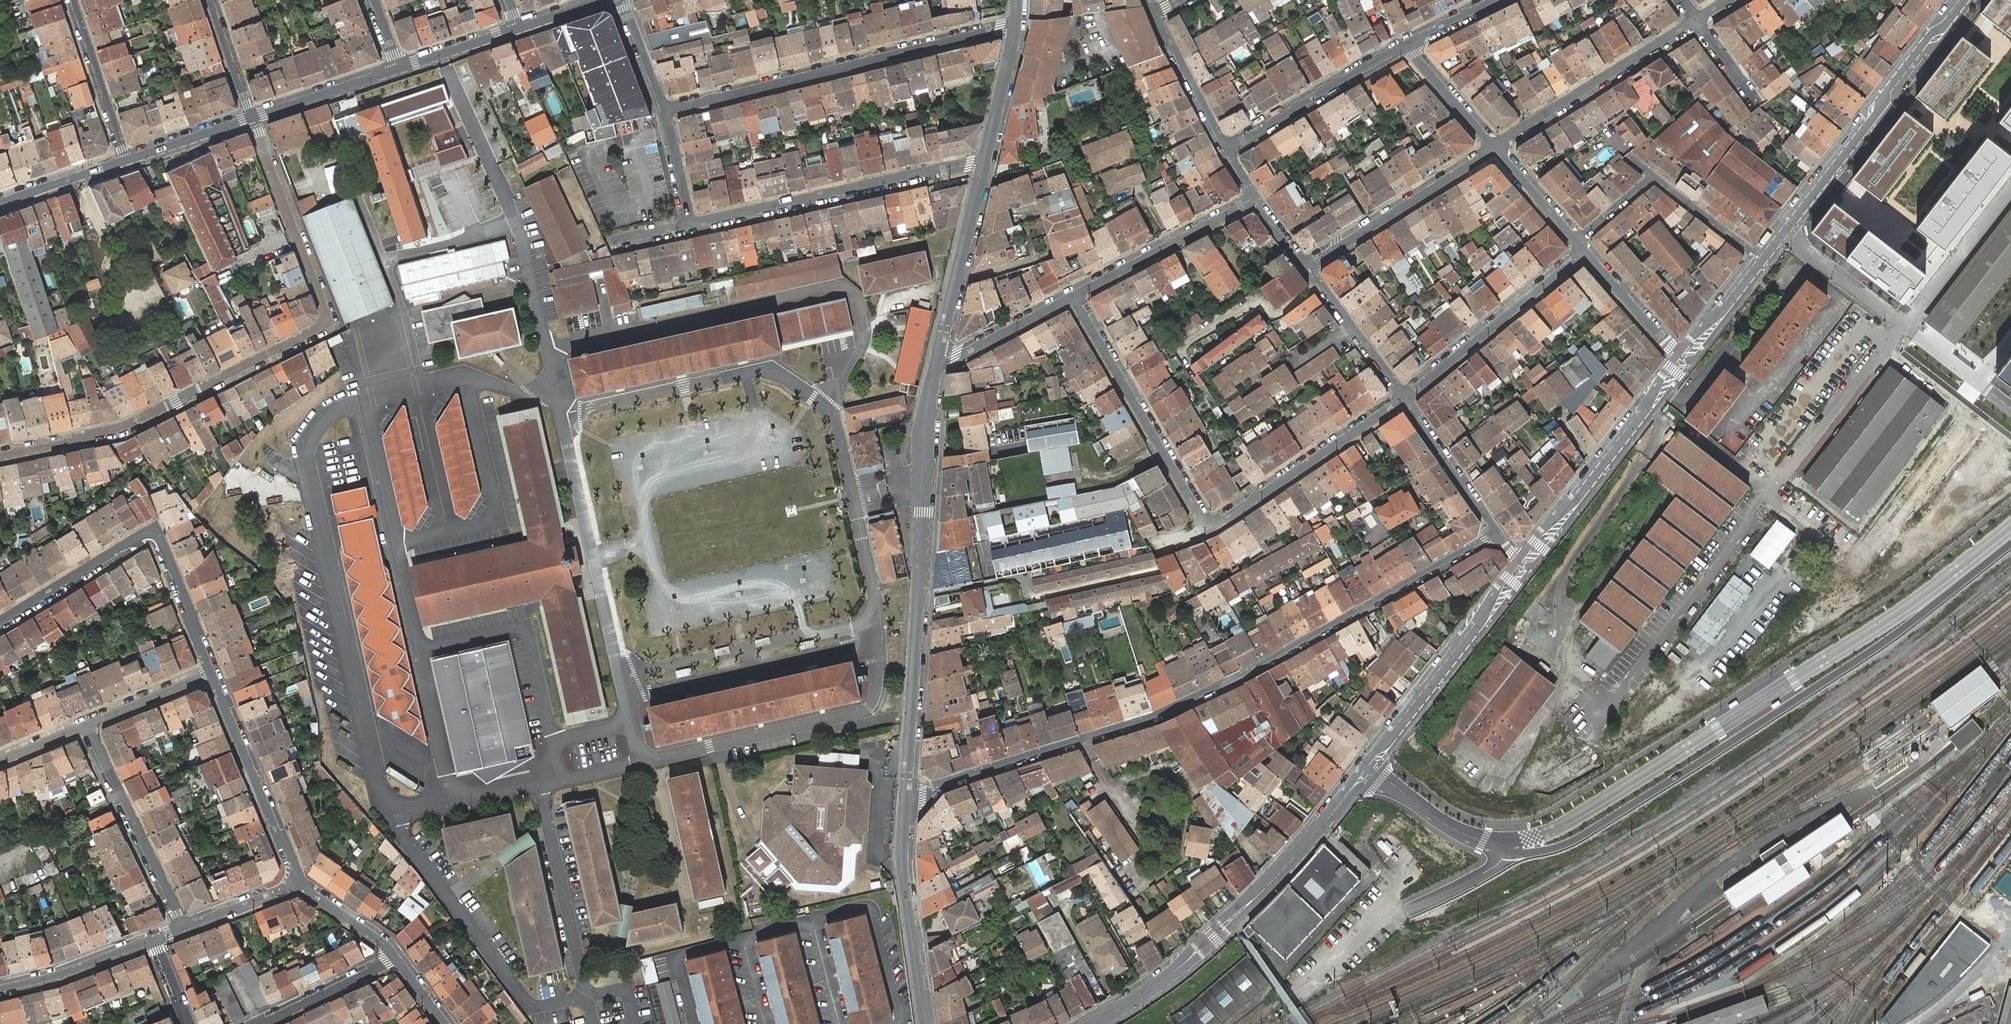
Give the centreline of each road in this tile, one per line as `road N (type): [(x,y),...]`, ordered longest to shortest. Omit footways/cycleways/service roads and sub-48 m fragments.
road 1 (residential): [(1367,766),(1458,831),(1515,853),(1559,847),(1856,661),(2010,543)]
road 2 (residential): [(906,789),(1153,716),(1243,675),(1496,531)]
road 3 (residential): [(0,456),(123,426),(326,321),(252,117)]
road 4 (tertiary): [(906,789),(925,437),(937,355)]
road 5 (tertiary): [(1367,766),(1248,904),(1181,966),(1093,1023)]
road 6 (residential): [(665,113),(1016,28)]
road 7 (residential): [(211,671),(153,534),(0,622)]
road 8 (residential): [(983,165),(690,224)]
road 9 (tertiary): [(1965,0),(1888,89),(1785,233)]
road 10 (tertiary): [(1679,353),(1578,500),(1518,559)]
road 11 (residential): [(1073,297),(1207,522)]
road 12 (tertiary): [(1518,559),(1478,626),(1367,766)]
road 13 (residential): [(1495,148),(1694,21)]
road 14 (tertiary): [(925,1023),(903,872),(906,789)]
road 15 (residential): [(1207,522),(1219,523),(1403,398)]
road 16 (residential): [(1403,398),(1585,252)]
road 17 (residential): [(294,882),(211,671)]
road 18 (residential): [(183,927),(87,724)]
road 19 (residential): [(1306,268),(1495,148)]
road 20 (residential): [(1227,151),(1408,44)]
road 21 (residential): [(1254,198),(1073,297)]
road 22 (tertiary): [(937,355),(983,165)]
road 23 (residential): [(74,0),(127,159)]
road 24 (residential): [(1403,398),(1496,531)]
road 25 (residential): [(1306,268),(1403,398)]
road 26 (residential): [(0,989),(154,939)]
road 27 (tertiary): [(252,117),(400,68)]
road 28 (residential): [(1156,15),(1227,151)]
road 29 (residential): [(394,957),(258,1023)]
road 30 (residential): [(1073,297),(956,357),(937,355)]
road 31 (residential): [(1904,325),(1785,233)]
road 32 (tertiary): [(983,165),(1016,28)]
road 33 (residential): [(1679,353),(1585,252)]
road 34 (residential): [(1762,261),(1654,177)]
road 35 (residential): [(1495,148),(1408,44)]
road 36 (residential): [(211,671),(87,724)]
road 37 (residential): [(1904,325),(2010,408)]
road 38 (tertiary): [(0,203),(127,159)]
road 39 (tertiary): [(127,159),(252,117)]
road 40 (residential): [(394,957),(294,882)]
road 41 (residential): [(252,117),(211,0)]
road 42 (tertiary): [(1762,261),(1679,353)]
road 43 (tertiary): [(400,68),(517,28)]
road 44 (residential): [(1575,240),(1495,148)]
road 45 (residential): [(665,113),(622,0)]
road 46 (residential): [(183,927),(294,882)]

